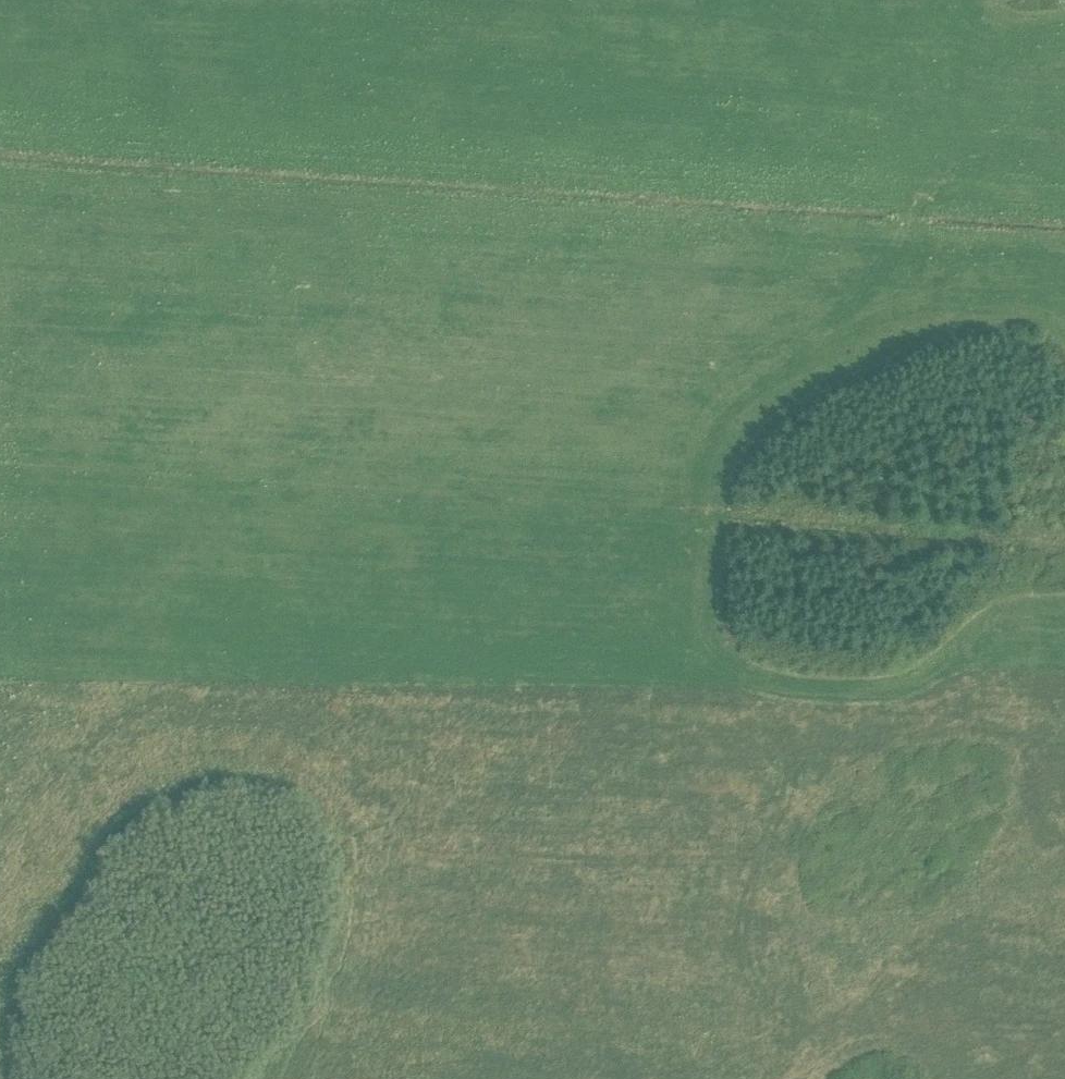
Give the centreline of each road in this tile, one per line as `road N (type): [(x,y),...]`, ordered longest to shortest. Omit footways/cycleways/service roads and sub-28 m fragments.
road 1 (track): [(0,472),(1064,542)]

